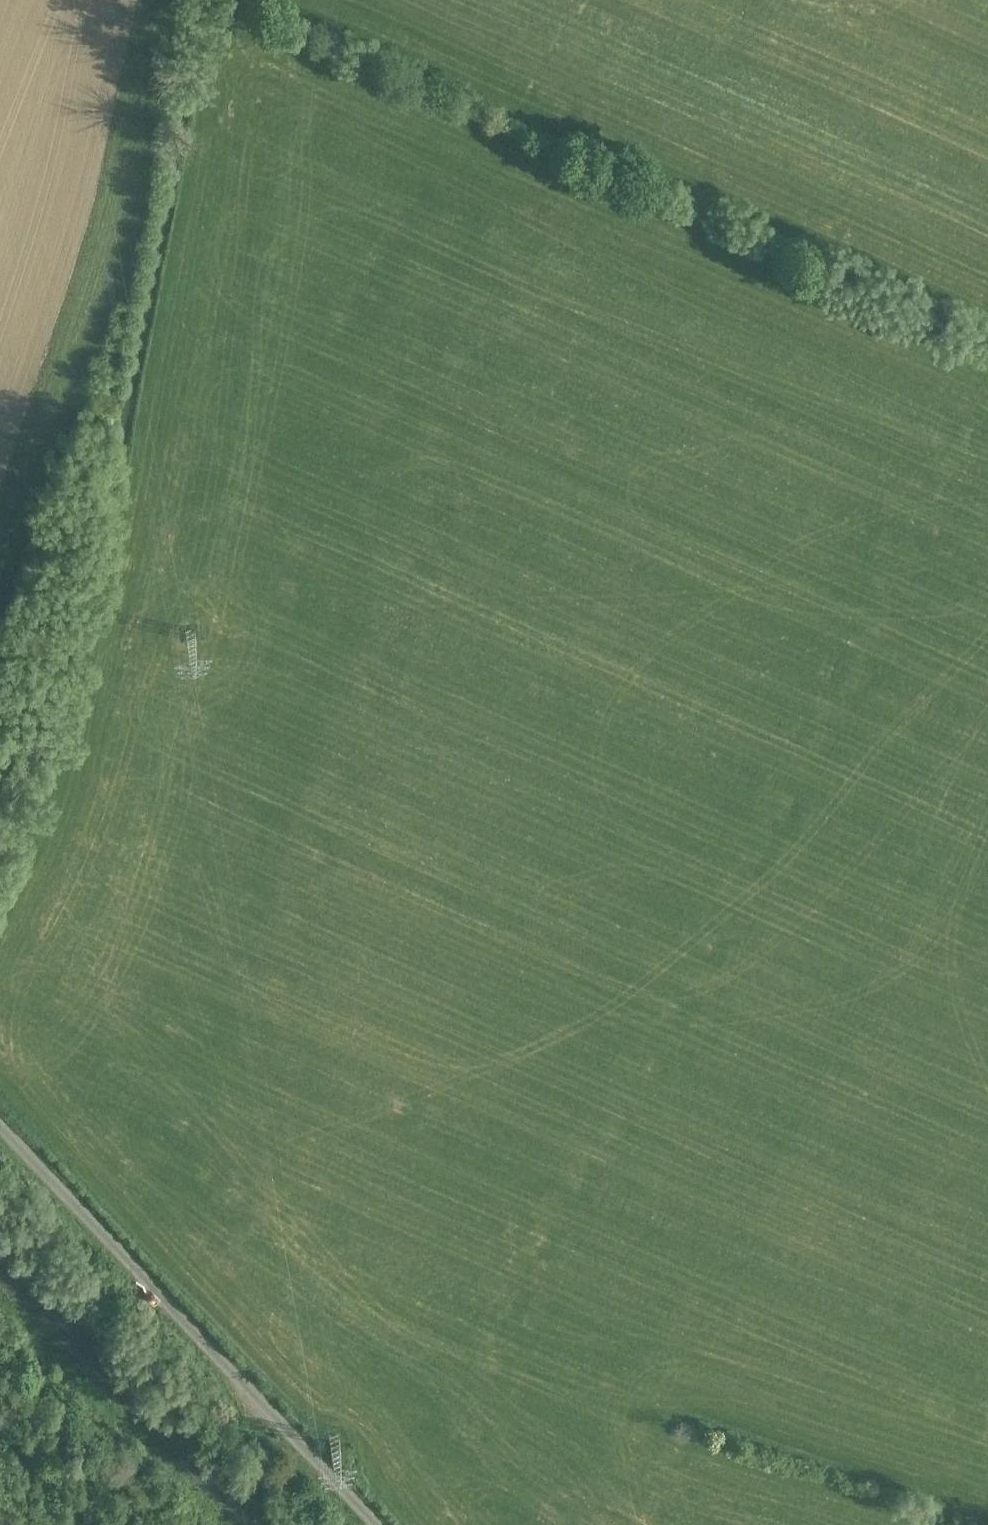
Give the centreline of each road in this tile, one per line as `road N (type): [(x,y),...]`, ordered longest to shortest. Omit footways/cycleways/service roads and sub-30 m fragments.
road 1 (track): [(376,1524),(0,1130)]

